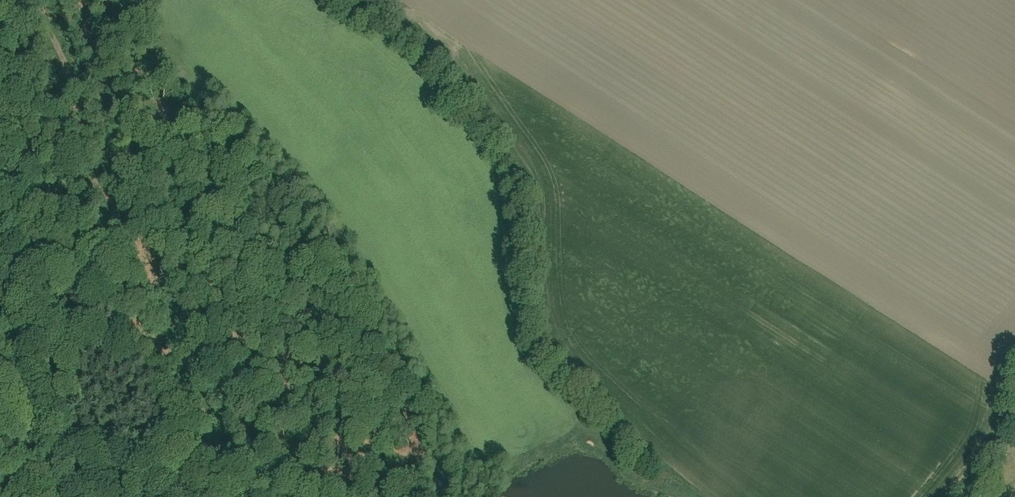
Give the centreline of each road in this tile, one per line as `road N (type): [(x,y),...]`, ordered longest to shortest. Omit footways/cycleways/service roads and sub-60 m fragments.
road 1 (residential): [(51,496),(0,270)]

